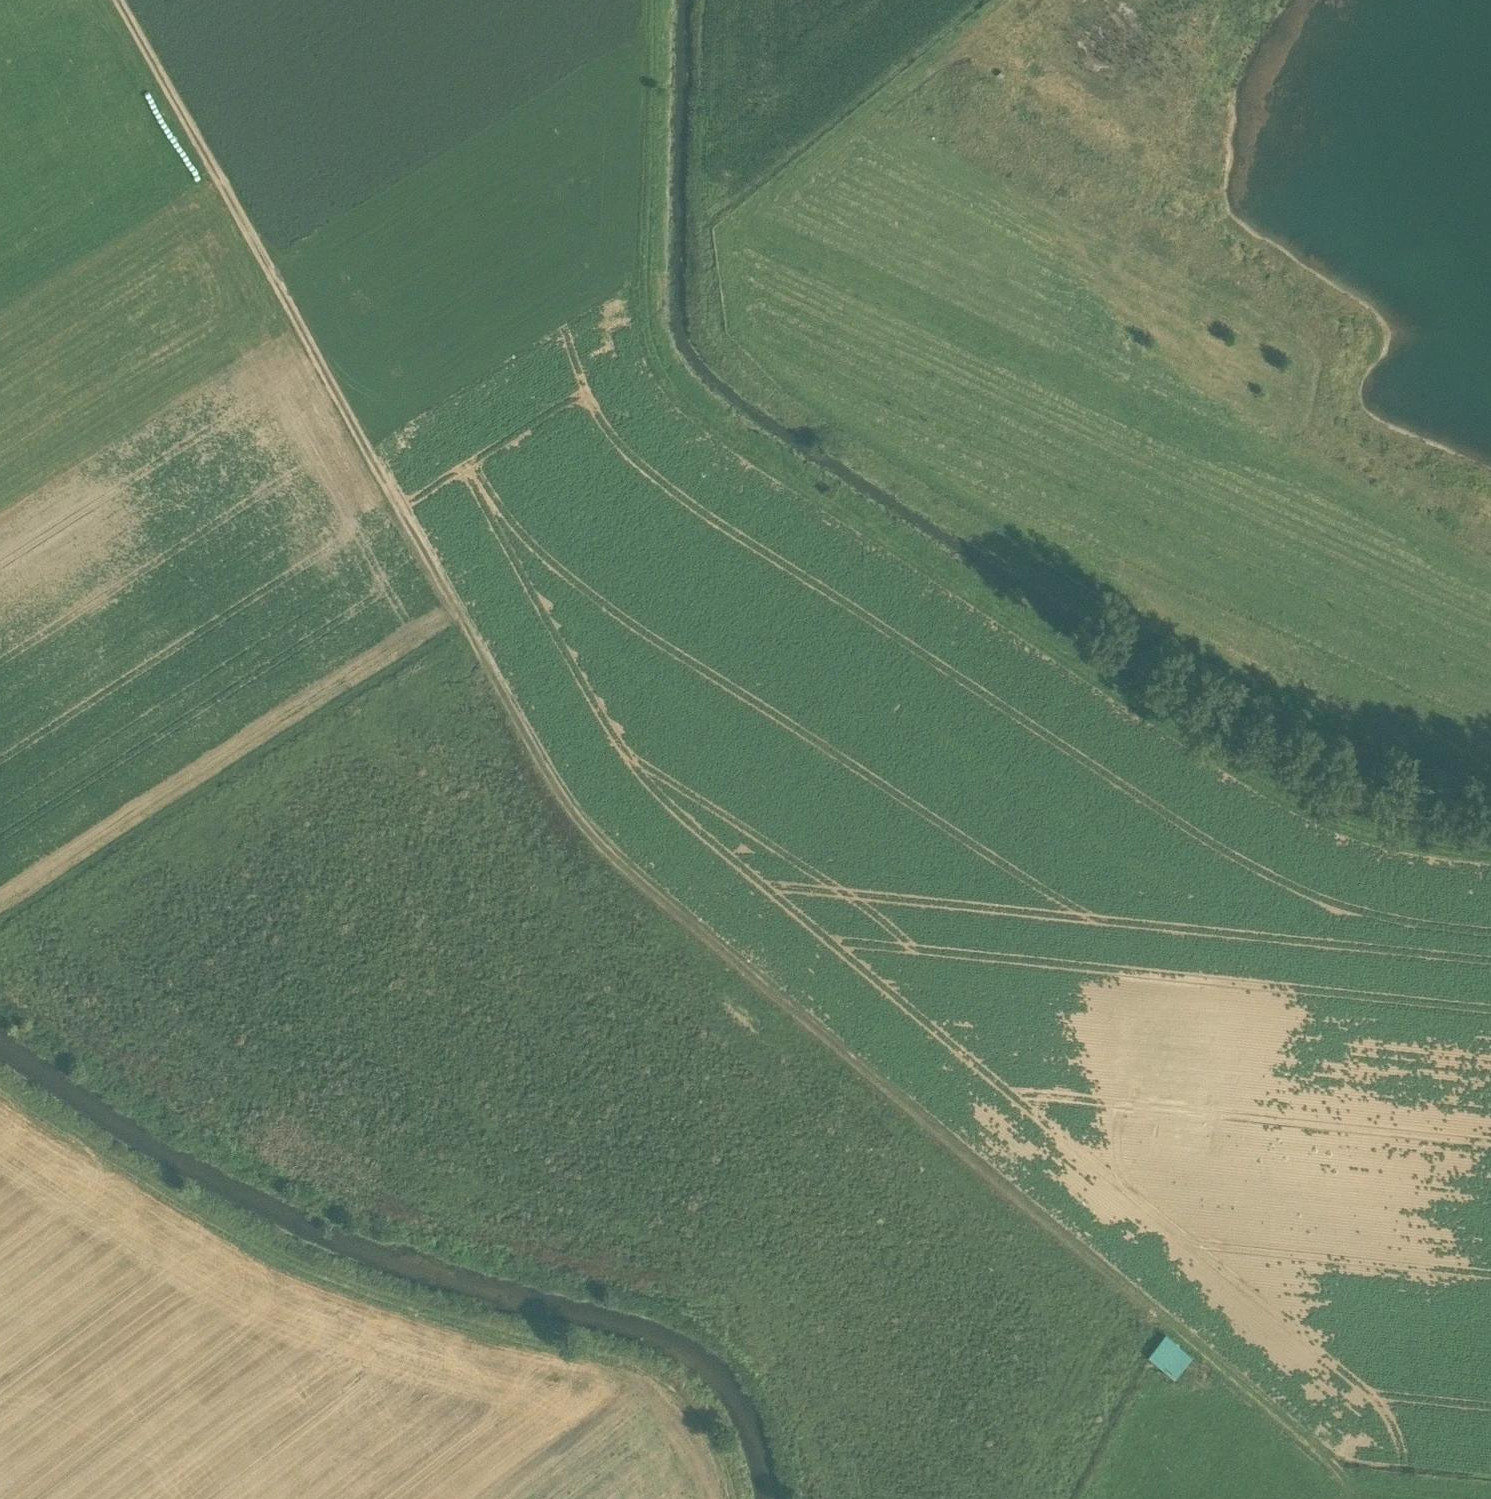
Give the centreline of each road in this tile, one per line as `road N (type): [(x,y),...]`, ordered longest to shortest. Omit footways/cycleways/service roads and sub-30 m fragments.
road 1 (track): [(1343,1478),(589,830),(129,0)]
road 2 (track): [(668,0),(668,341),(673,370),(713,432),(1298,808),(1374,844),(1490,871)]
road 3 (track): [(0,1085),(255,1244),(352,1287),(636,1370),(698,1421),(729,1498)]

